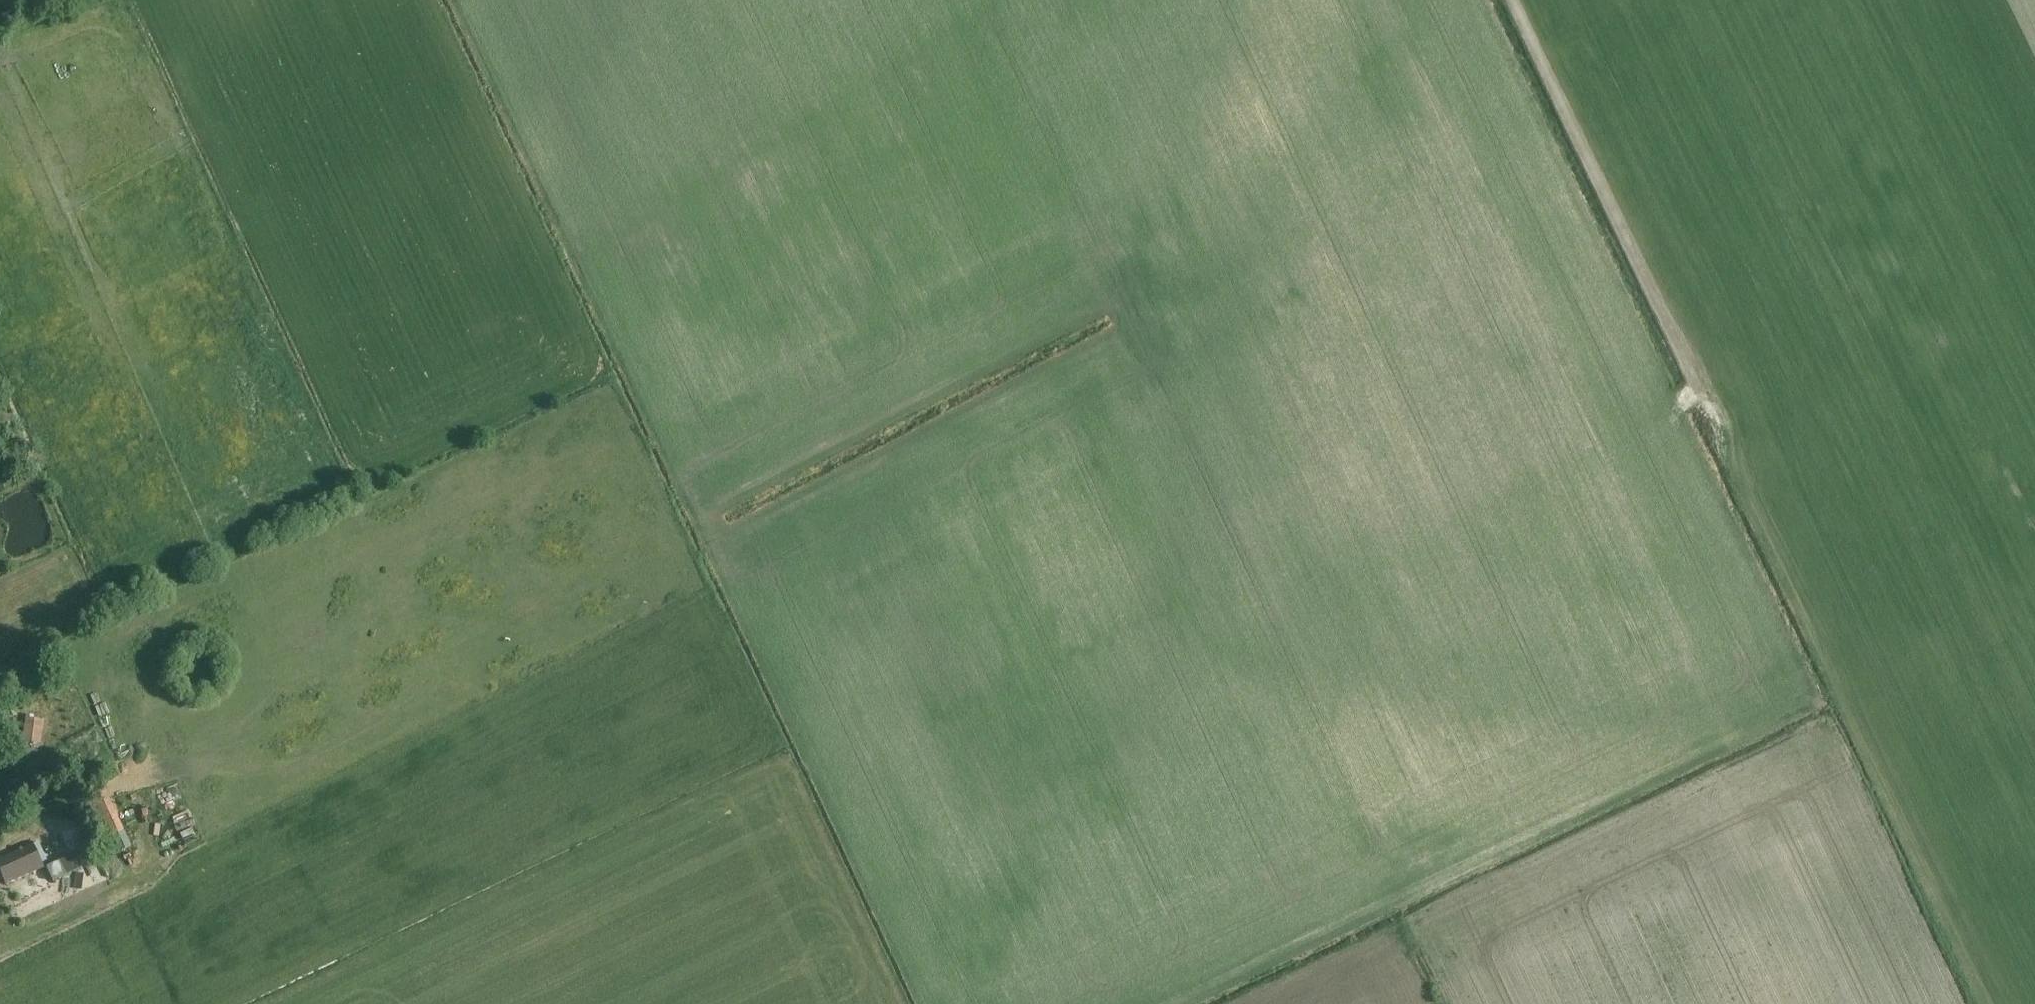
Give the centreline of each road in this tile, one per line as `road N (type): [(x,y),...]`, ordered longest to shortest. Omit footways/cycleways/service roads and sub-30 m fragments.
road 1 (track): [(1696,405),(1508,0)]

